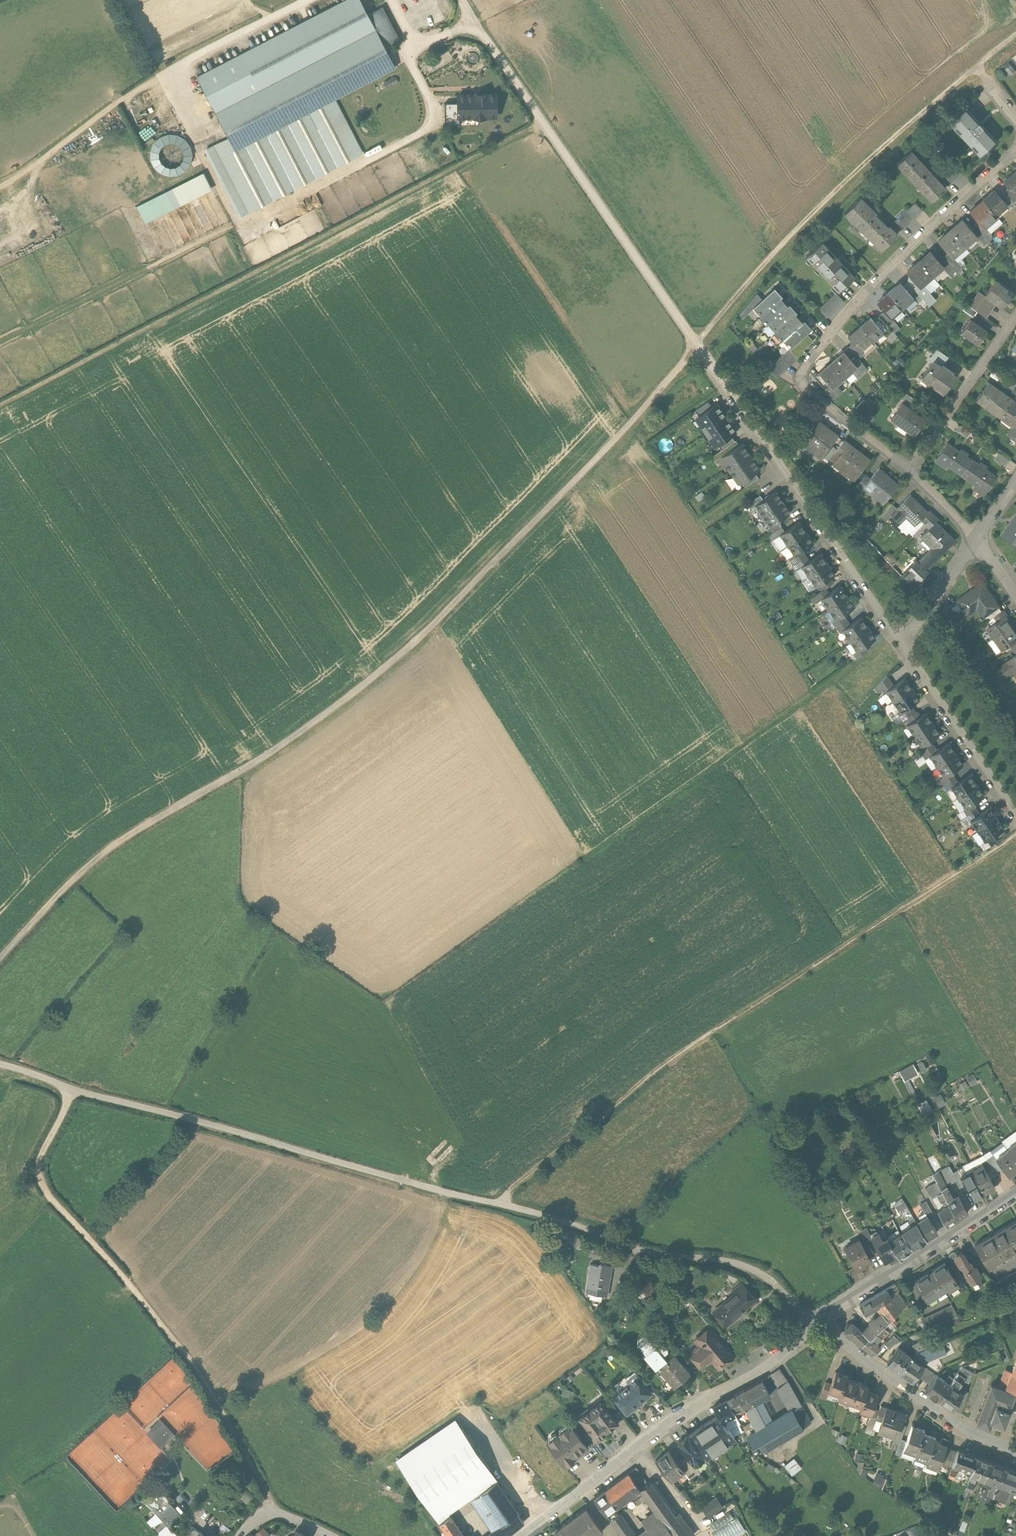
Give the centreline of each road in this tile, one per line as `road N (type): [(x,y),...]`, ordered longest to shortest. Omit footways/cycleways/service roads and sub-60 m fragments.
road 1 (track): [(0,967),(70,889),(136,836),(315,729),(399,660),(612,448),(771,259),(915,120),(1015,38)]
road 2 (track): [(503,1206),(511,1189),(668,1061),(1015,833)]
road 3 (track): [(545,124),(0,409)]
road 4 (residential): [(976,539),(908,472),(808,393),(802,373),(878,279),(1015,150)]
road 5 (track): [(503,1206),(0,1064)]
road 6 (track): [(73,1090),(42,1155),(42,1182),(160,1322),(245,1452),(272,1514)]
road 7 (residential): [(902,645),(696,346)]
road 8 (residential): [(816,1326),(762,1370),(672,1422),(525,1535)]
road 9 (unclassified): [(816,1326),(760,1274),(738,1265),(646,1255),(503,1206)]
road 10 (residential): [(816,1326),(1015,1197)]
road 11 (residential): [(1015,1452),(961,1429),(816,1326)]
road 12 (residential): [(1015,813),(902,645)]
road 13 (residential): [(902,645),(976,539)]

